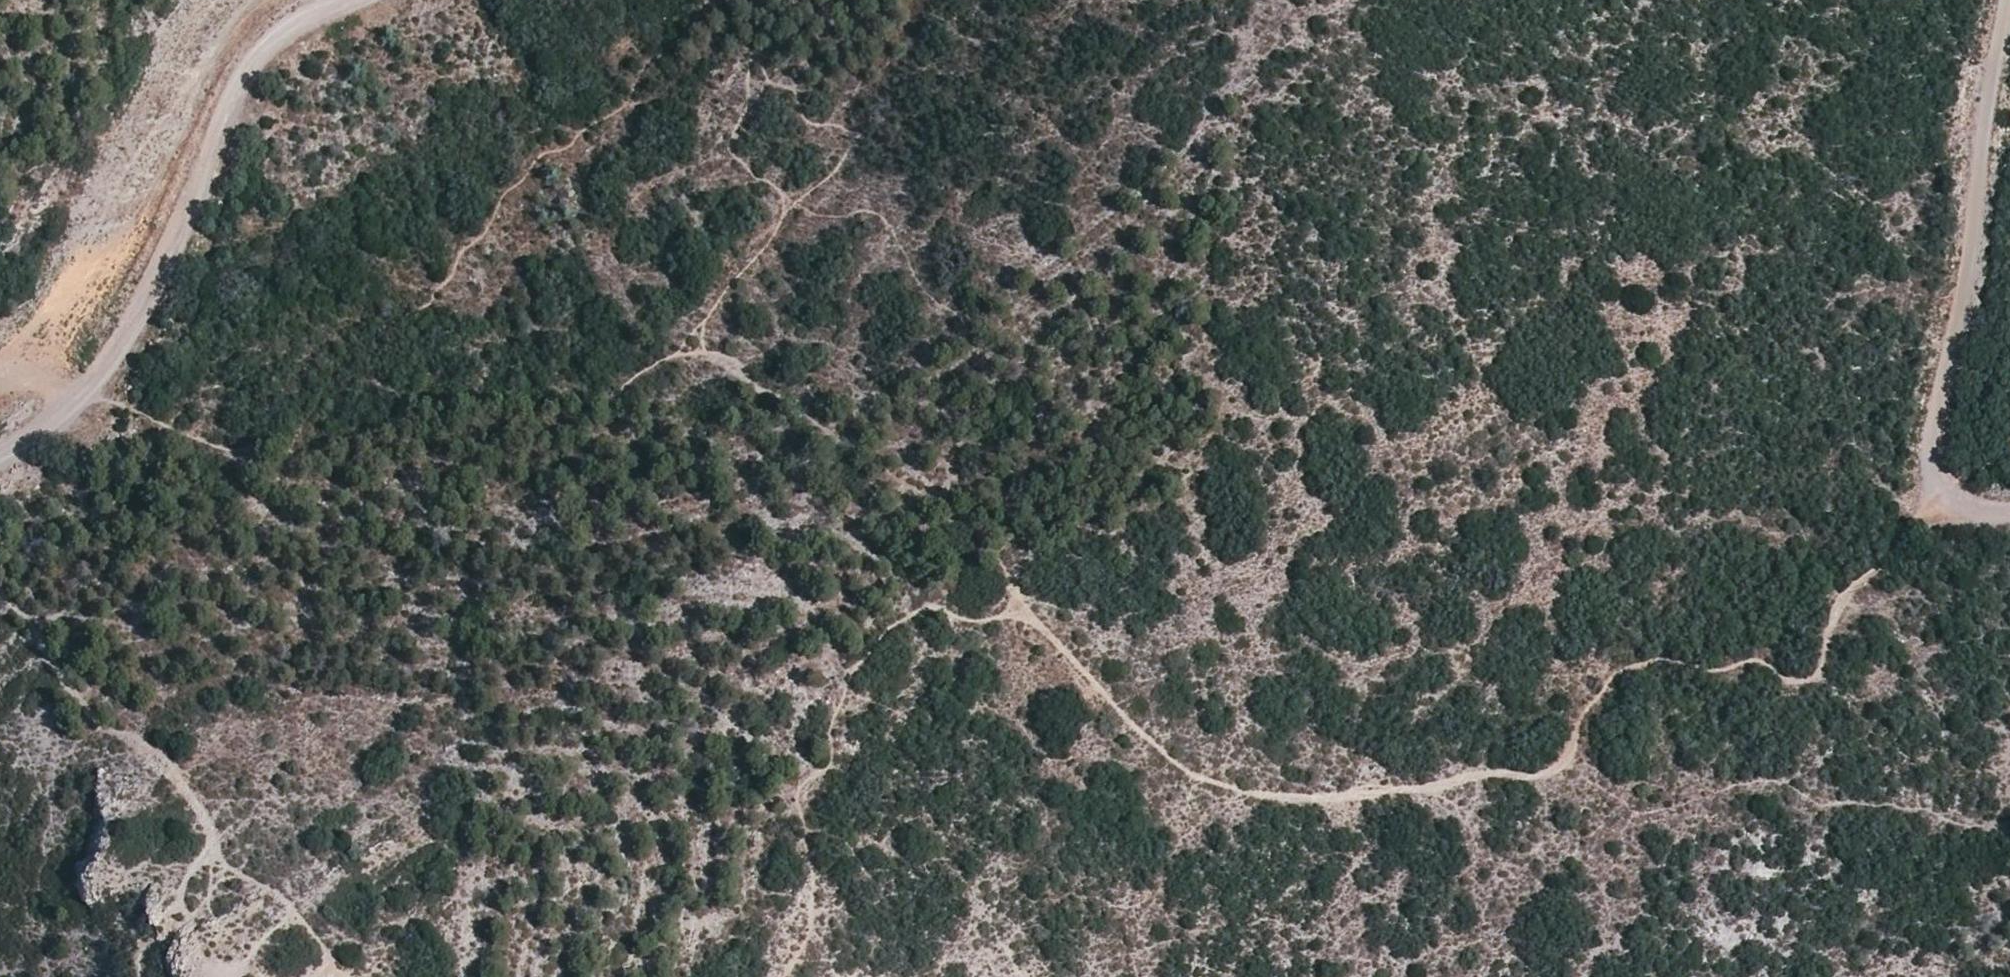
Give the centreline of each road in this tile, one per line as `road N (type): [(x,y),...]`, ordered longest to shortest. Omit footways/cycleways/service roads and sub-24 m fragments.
road 1 (track): [(0,460),(52,430),(185,215),(258,63),(319,15),(363,0)]
road 2 (track): [(2009,521),(1946,504),(1934,456),(1963,309),(2003,0)]

